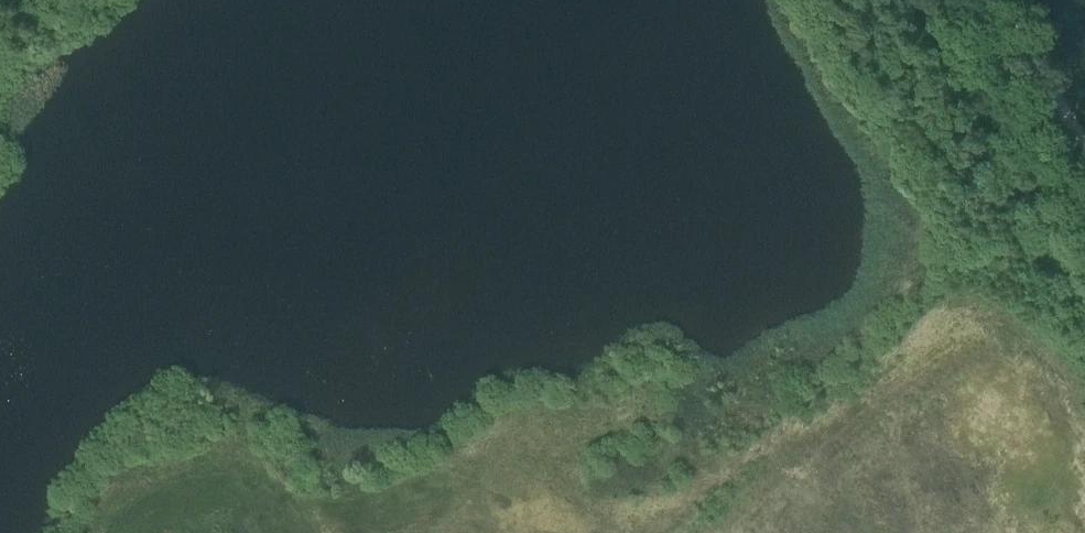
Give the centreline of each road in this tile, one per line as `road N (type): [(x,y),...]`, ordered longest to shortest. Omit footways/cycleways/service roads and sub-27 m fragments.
road 1 (track): [(1084,139),(997,0)]

